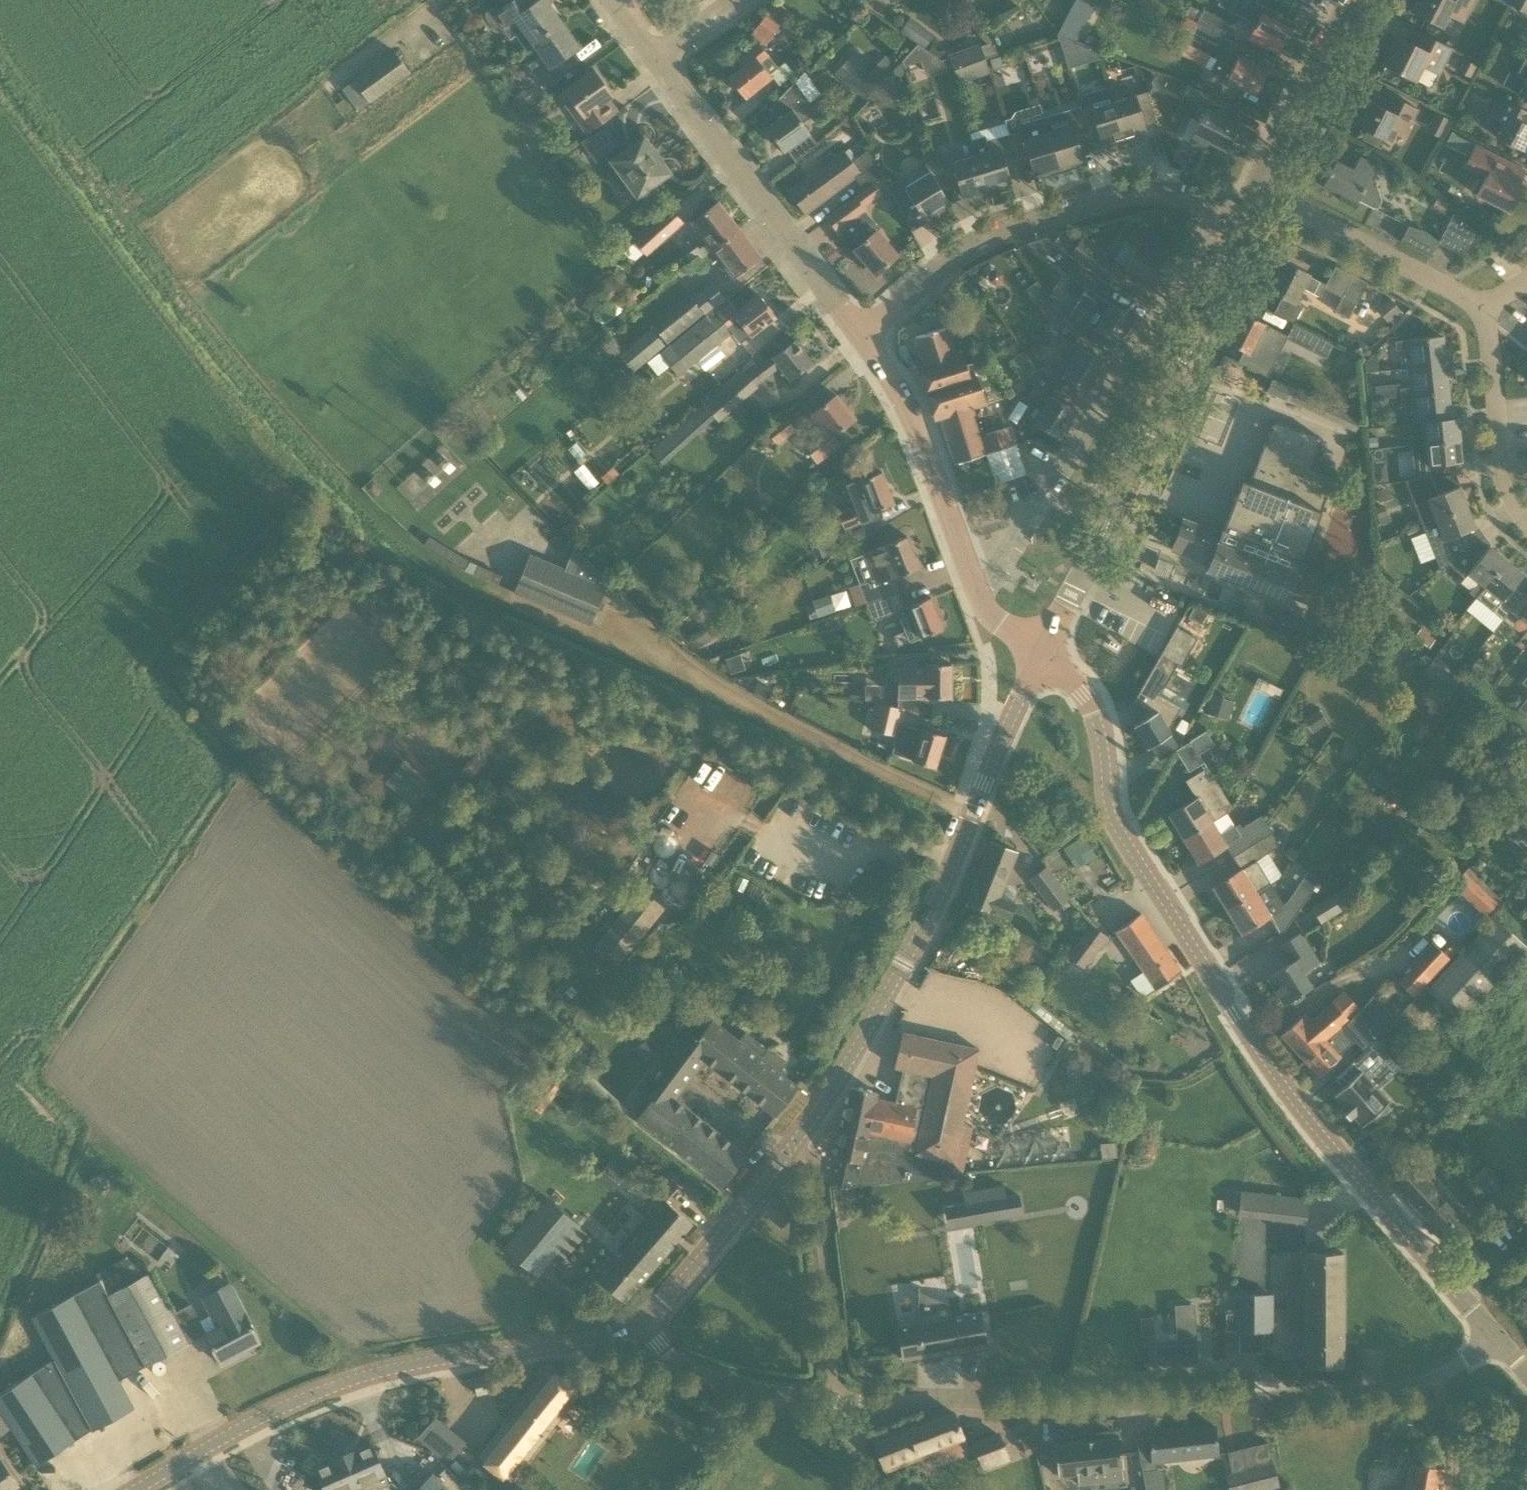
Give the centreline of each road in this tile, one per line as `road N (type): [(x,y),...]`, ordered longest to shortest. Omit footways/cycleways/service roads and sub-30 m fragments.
road 1 (track): [(0,59),(188,305),(344,495),(403,553),(970,816)]
road 2 (tertiary): [(1498,1338),(1306,1114),(1158,905),(1110,805),(1096,723),(1076,684),(1041,649)]
road 3 (tertiary): [(641,1321),(793,1143),(867,1031),(1000,746)]
road 4 (unclassified): [(1498,1338),(1457,1367),(1391,1386),(1083,1402),(856,1400)]
road 5 (tertiary): [(135,1489),(276,1407),(343,1383),(395,1367),(577,1342),(641,1321)]
road 6 (residential): [(1041,649),(1250,196)]
road 7 (residential): [(974,590),(1007,564),(1218,206)]
road 8 (residential): [(860,335),(938,268),(1045,216),(1110,194),(1164,193),(1218,206)]
road 9 (residential): [(860,335),(654,59)]
road 10 (residential): [(974,590),(895,391),(860,335)]
road 11 (residential): [(1481,307),(1316,215),(1250,196)]
road 12 (unclassified): [(856,1400),(695,1374),(668,1356),(641,1321)]
road 13 (residential): [(1526,524),(1500,492),(1481,307)]
road 14 (residential): [(1250,196),(1349,0)]

